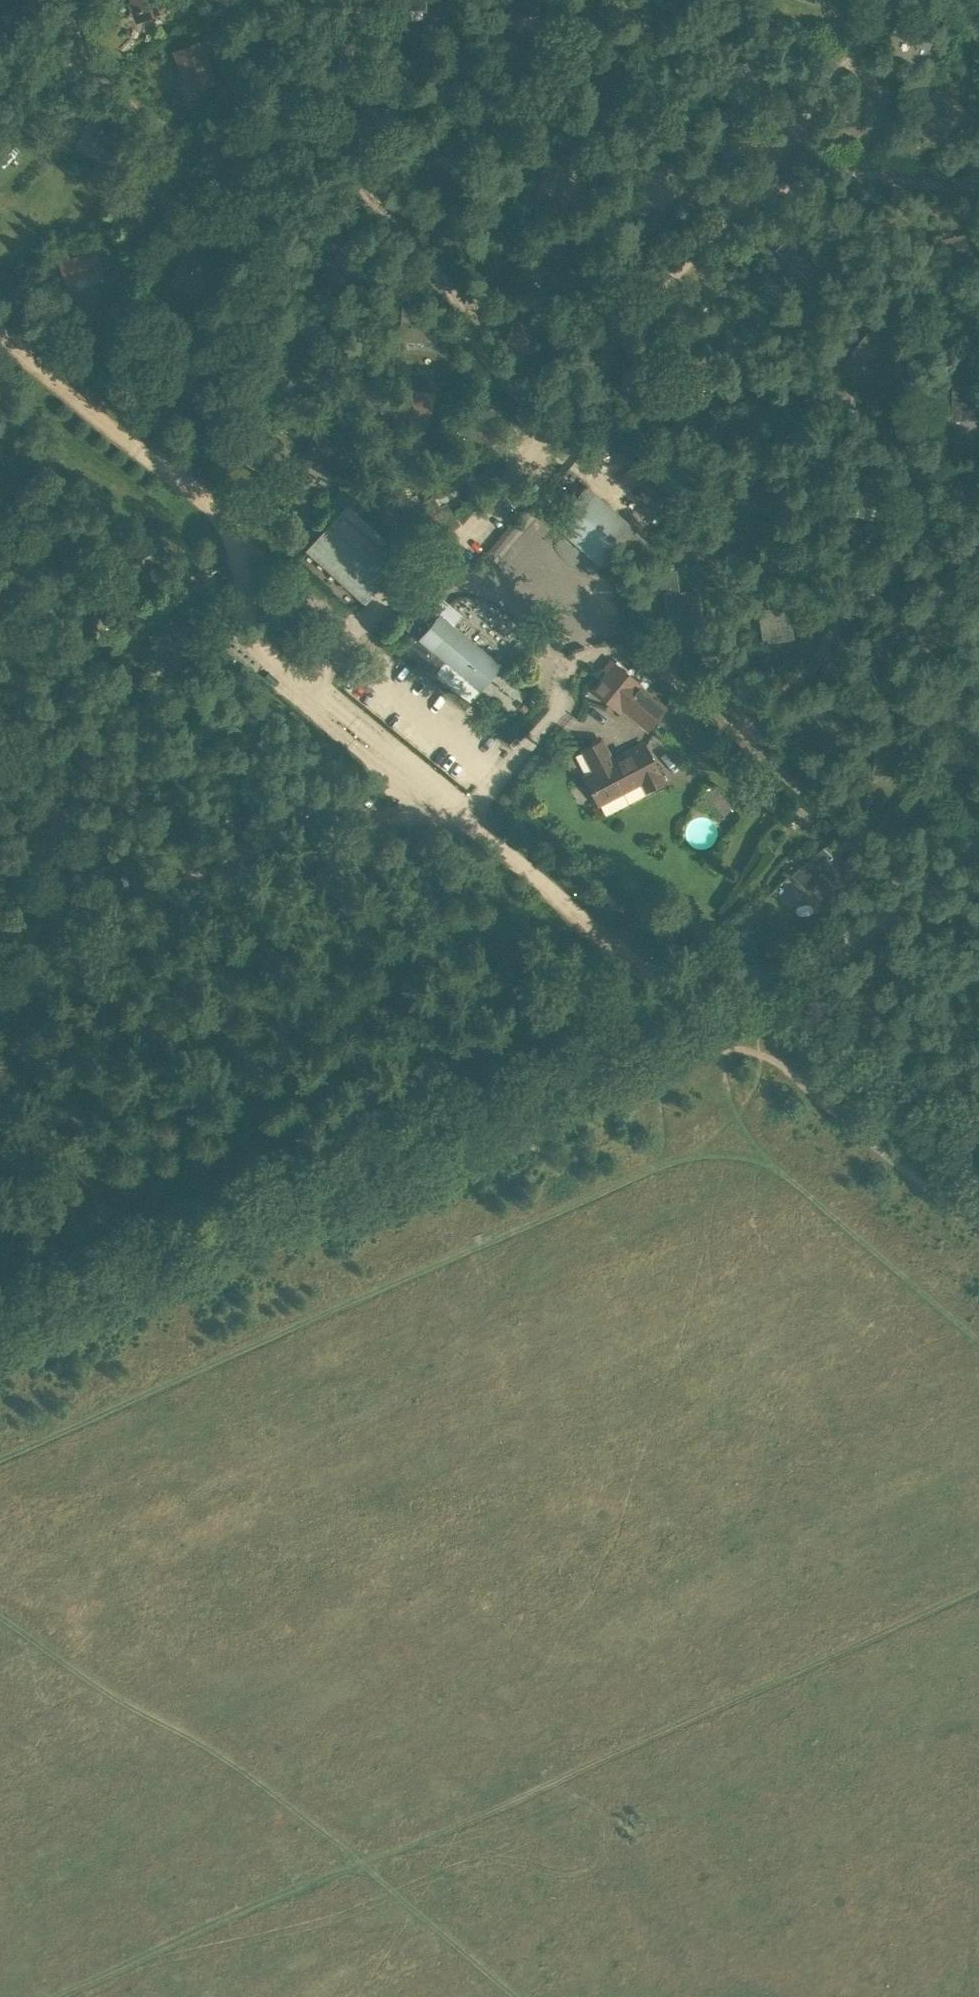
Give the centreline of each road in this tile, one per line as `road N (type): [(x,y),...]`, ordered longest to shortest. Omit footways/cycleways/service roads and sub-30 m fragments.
road 1 (track): [(0,1451),(657,1164),(720,1147),(777,1162),(978,1335)]
road 2 (track): [(0,1316),(766,982)]
road 3 (track): [(0,1602),(118,1682),(227,1737),(307,1794),(542,1996)]
road 4 (track): [(766,982),(978,1158)]
road 5 (track): [(777,1162),(732,1095),(732,1047)]

